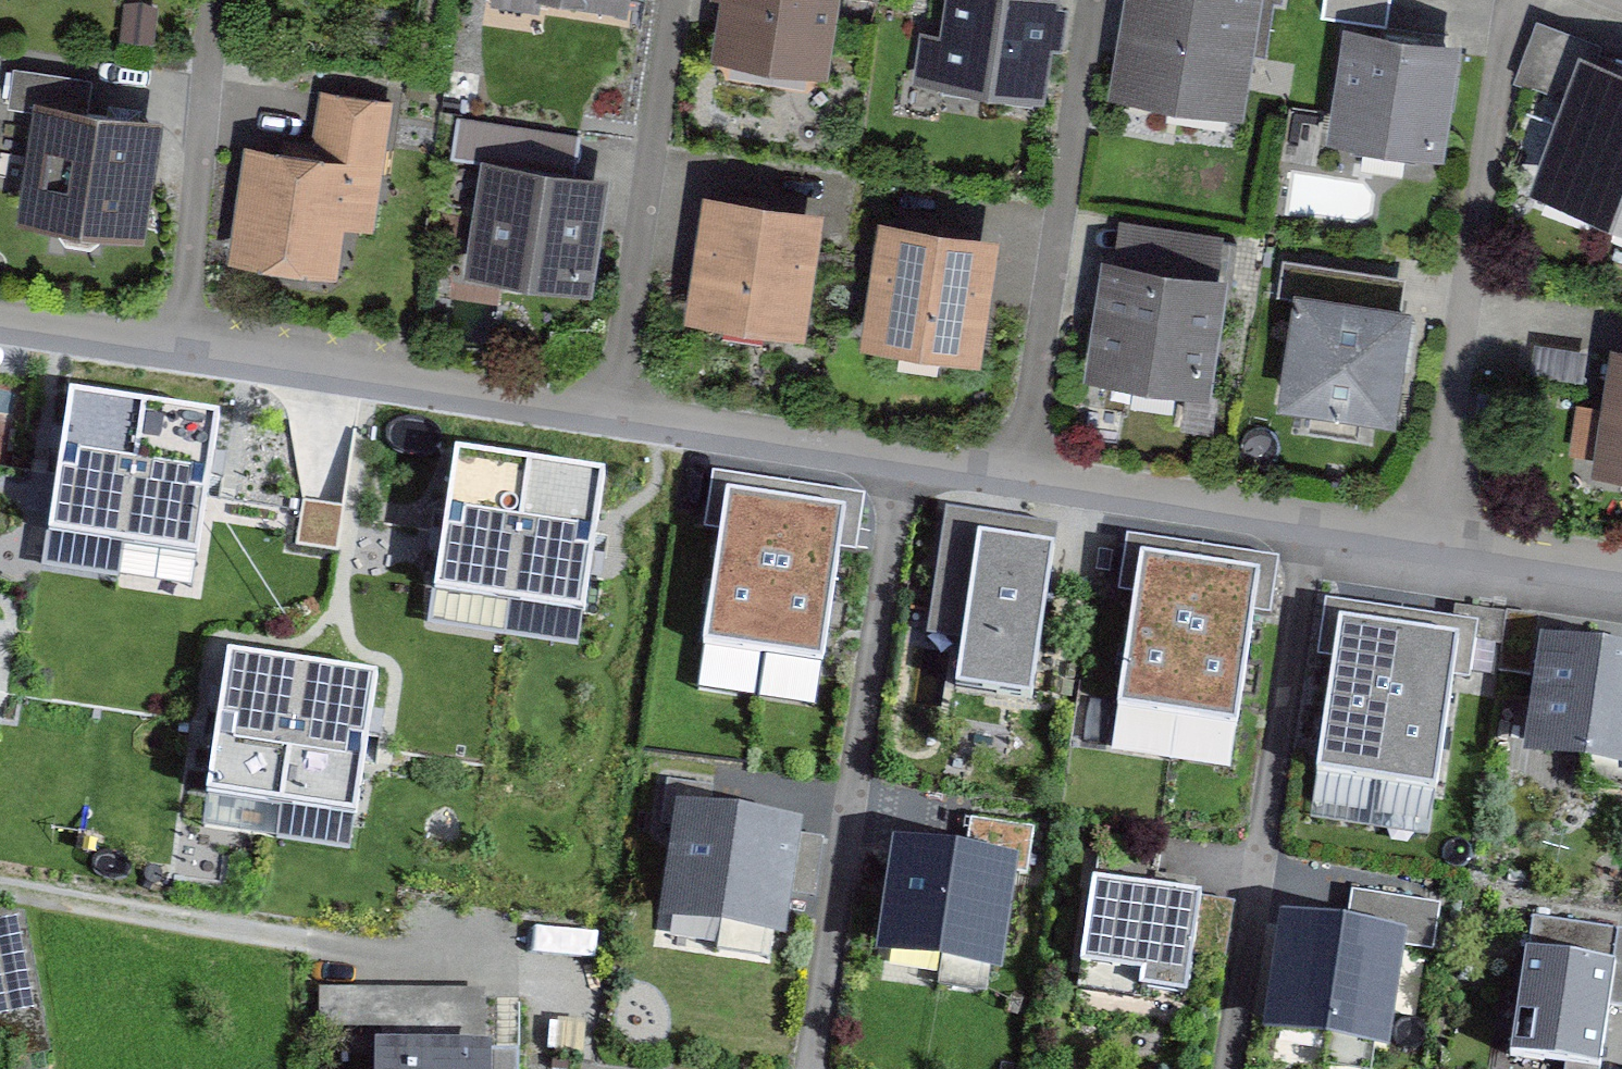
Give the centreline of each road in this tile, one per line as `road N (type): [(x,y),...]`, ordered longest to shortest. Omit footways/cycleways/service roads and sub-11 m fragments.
road 1 (residential): [(1621,571),(0,323)]

